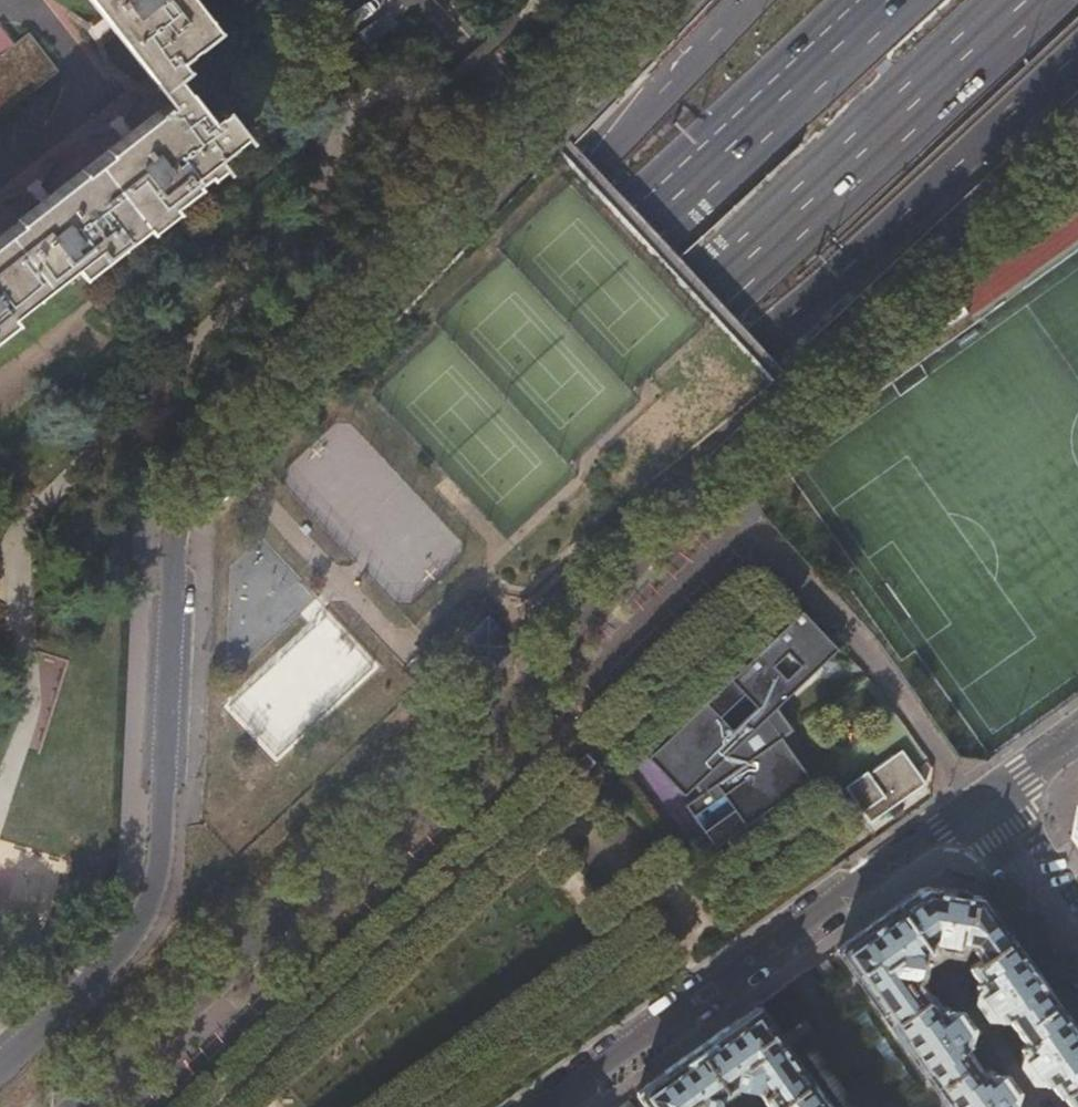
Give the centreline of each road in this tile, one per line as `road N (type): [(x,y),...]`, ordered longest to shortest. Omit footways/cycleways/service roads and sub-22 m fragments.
road 1 (residential): [(77,1106),(503,710),(678,509),(1077,117)]
road 2 (trunk): [(0,867),(396,653),(758,342),(1077,47)]
road 3 (trunk): [(0,861),(354,609),(1016,0)]
road 4 (unclassified): [(671,0),(186,511),(174,550),(154,890),(118,955),(0,1062)]
road 5 (trunk): [(884,0),(647,224),(285,536),(0,733)]
road 6 (trunk): [(748,0),(247,497),(0,716)]
road 7 (residential): [(545,1106),(974,803)]
road 8 (residential): [(1077,952),(974,803)]
road 9 (residential): [(974,803),(1077,731)]

